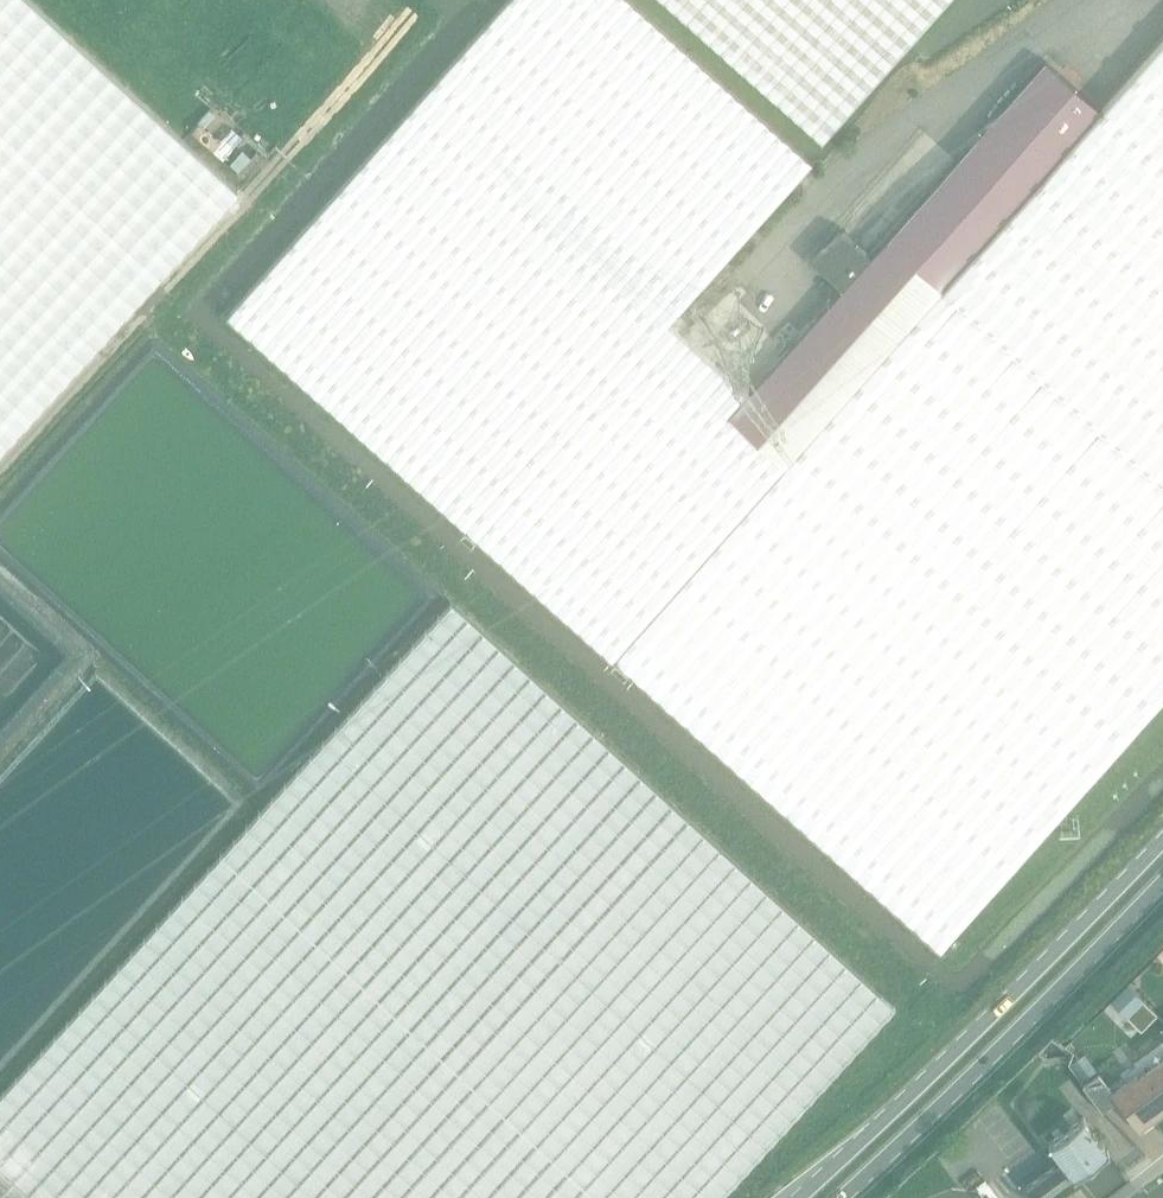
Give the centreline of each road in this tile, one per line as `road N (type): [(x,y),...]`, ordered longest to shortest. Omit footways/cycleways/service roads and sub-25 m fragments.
road 1 (primary): [(1162,842),(799,1197)]
road 2 (primary): [(842,1197),(1162,882)]

